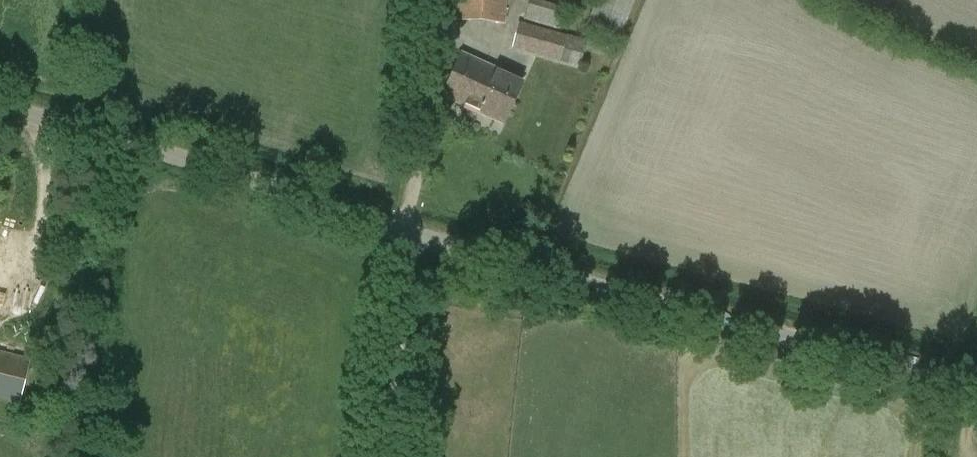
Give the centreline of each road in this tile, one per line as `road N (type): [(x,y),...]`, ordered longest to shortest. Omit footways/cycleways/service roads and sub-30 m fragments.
road 1 (unclassified): [(976,383),(404,231)]
road 2 (unclassified): [(404,231),(0,106)]
road 3 (unclassified): [(383,456),(404,231)]

